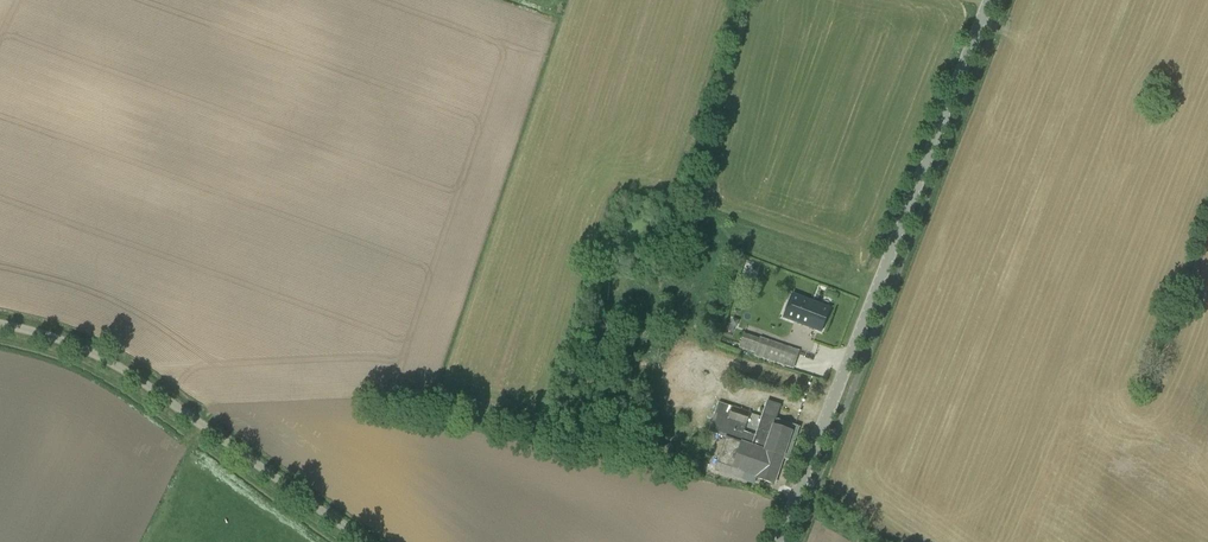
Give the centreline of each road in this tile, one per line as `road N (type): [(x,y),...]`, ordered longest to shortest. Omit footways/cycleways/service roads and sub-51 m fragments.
road 1 (tertiary): [(777,541),(987,0)]
road 2 (unclassified): [(366,541),(125,371),(64,341),(0,323)]

